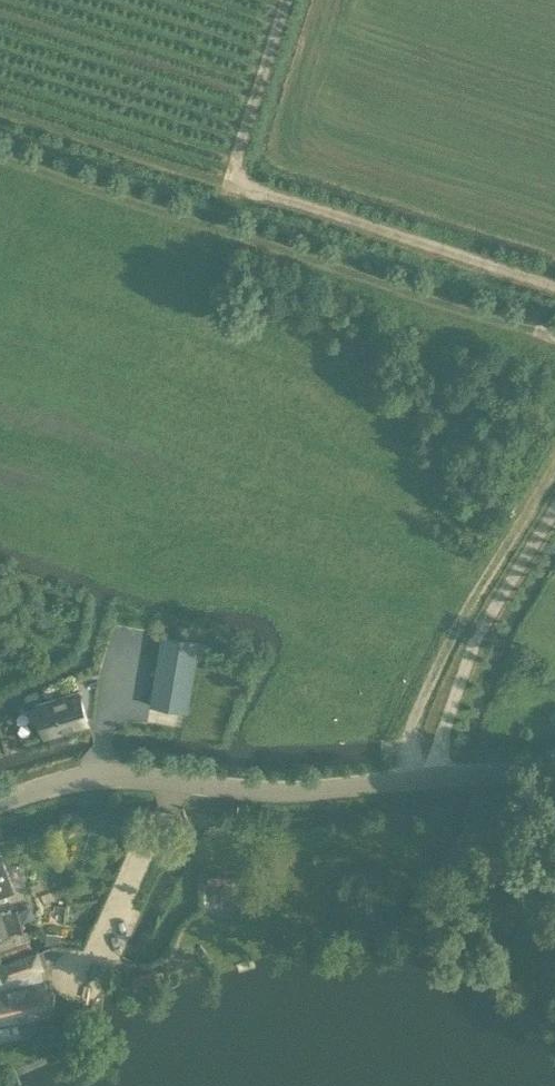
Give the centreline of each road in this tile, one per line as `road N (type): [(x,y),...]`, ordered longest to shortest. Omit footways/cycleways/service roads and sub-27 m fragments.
road 1 (unclassified): [(0,803),(109,776),(308,792),(438,775),(554,772)]
road 2 (track): [(554,286),(230,180),(289,0)]
road 3 (track): [(438,775),(442,734),(476,636),(554,508)]

